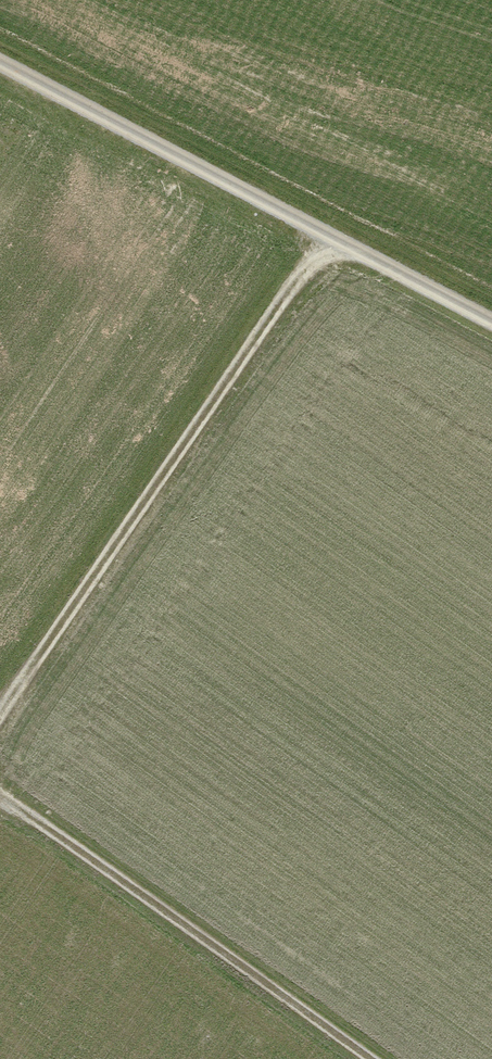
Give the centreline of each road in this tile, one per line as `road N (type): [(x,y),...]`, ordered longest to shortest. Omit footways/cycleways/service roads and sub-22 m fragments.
road 1 (track): [(0,717),(329,238)]
road 2 (track): [(0,63),(491,325)]
road 3 (track): [(0,803),(361,1058)]

